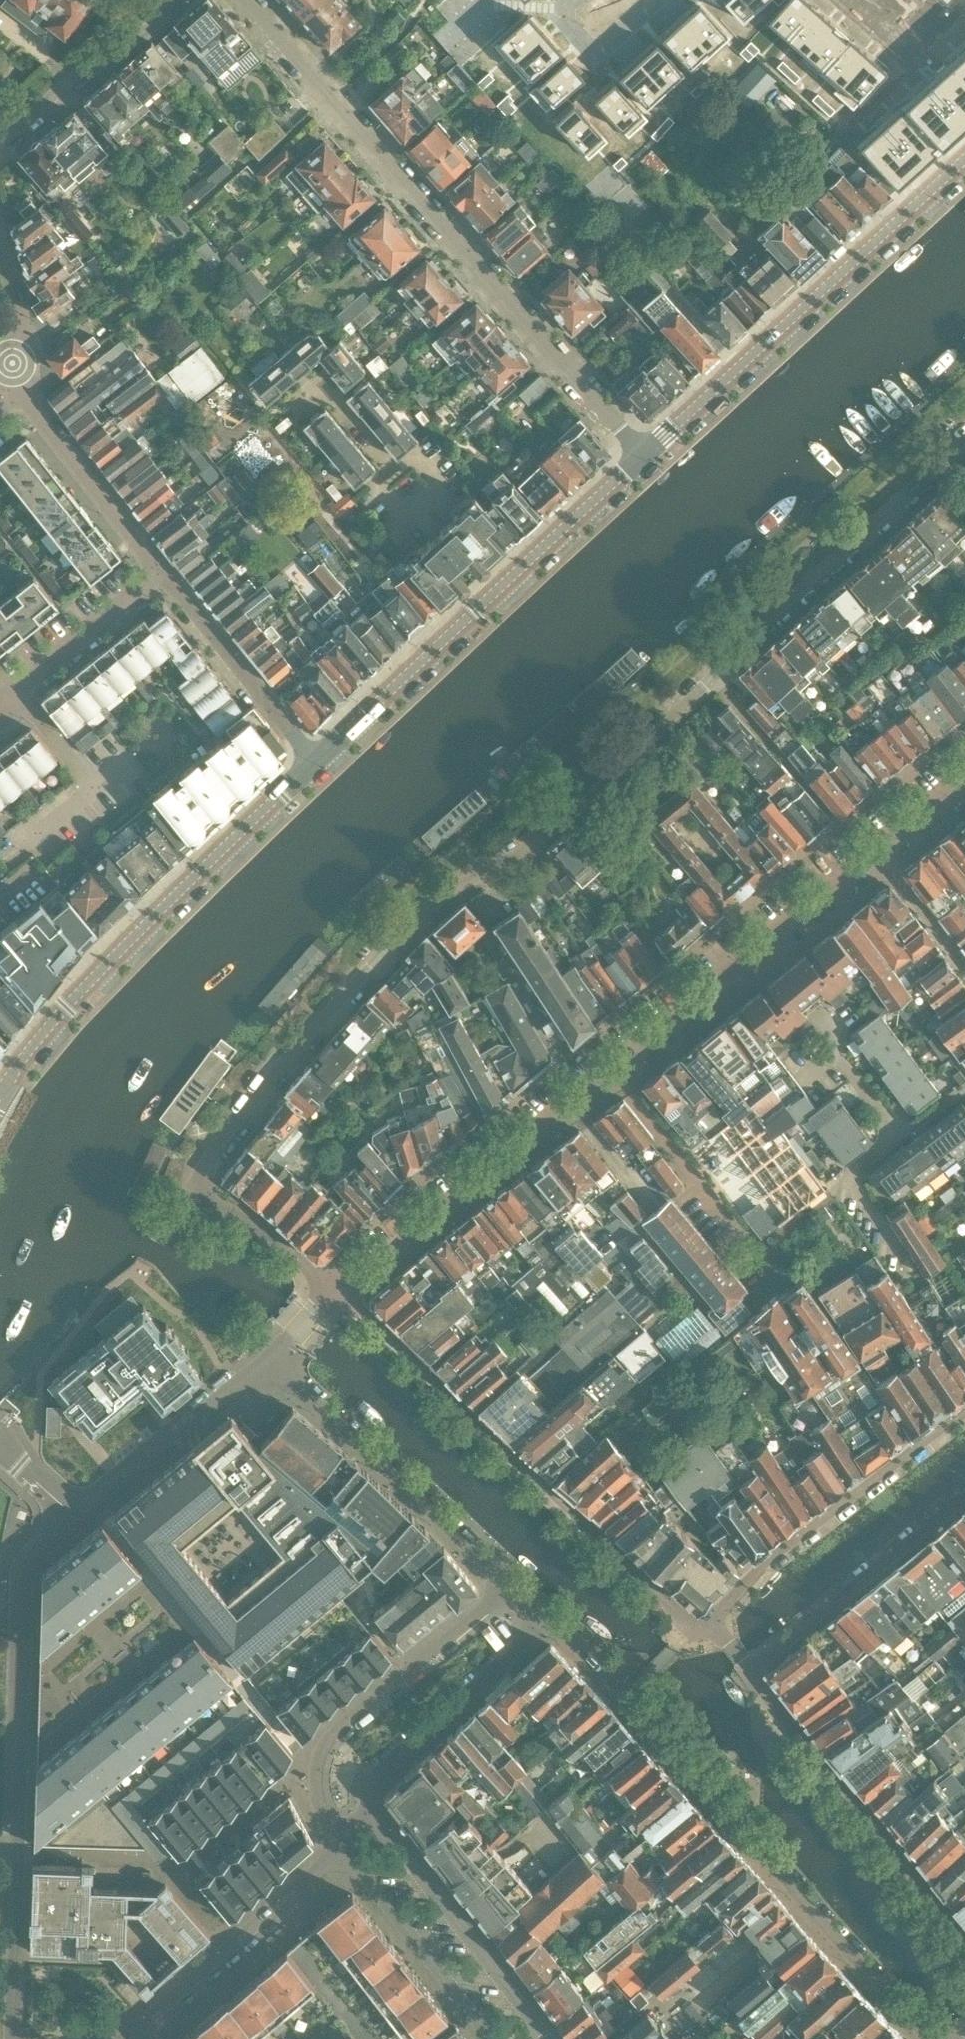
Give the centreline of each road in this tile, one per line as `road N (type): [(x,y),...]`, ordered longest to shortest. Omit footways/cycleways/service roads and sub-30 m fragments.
road 1 (residential): [(964,448),(733,669),(531,846),(443,893),(269,1080),(199,1172),(196,1196),(207,1208),(238,1216),(285,1247),(334,1294)]
road 2 (unclassified): [(645,456),(245,0)]
road 3 (residential): [(552,1621),(933,2038)]
road 4 (residential): [(334,1294),(582,1107),(767,942)]
road 5 (residential): [(16,2038),(23,1569),(70,1515)]
road 6 (residential): [(698,1630),(334,1294)]
road 7 (secondary): [(314,764),(135,934),(0,1099)]
road 8 (secondary): [(964,164),(645,456)]
road 9 (residential): [(512,1584),(334,1733),(318,1784),(338,1845)]
road 10 (residential): [(964,1942),(748,1671)]
road 11 (residential): [(964,1413),(788,1545),(698,1630)]
road 12 (residential): [(269,1364),(512,1584)]
road 13 (residential): [(338,1845),(115,2038)]
road 14 (residential): [(378,1819),(369,1791),(379,1772),(552,1621)]
road 15 (residential): [(548,2038),(378,1819)]
road 16 (residential): [(748,1671),(964,1500)]
road 17 (residential): [(494,596),(318,390)]
road 18 (residential): [(164,582),(30,403),(12,363)]
road 19 (residential): [(767,942),(964,785)]
road 20 (residential): [(70,1515),(269,1364)]
road 21 (secondary): [(494,596),(314,764)]
road 22 (residential): [(338,1845),(489,2038)]
road 23 (residential): [(314,764),(164,582)]
road 24 (residential): [(0,142),(162,0)]
road 25 (secondary): [(645,456),(494,596)]
road 26 (residential): [(20,695),(164,582)]
road 27 (residential): [(905,1268),(847,1178),(898,1139)]
road 28 (residential): [(554,10),(600,61),(668,0)]
road 29 (residential): [(12,363),(24,335),(0,224)]
road 30 (residential): [(767,942),(832,1025),(834,1056)]

